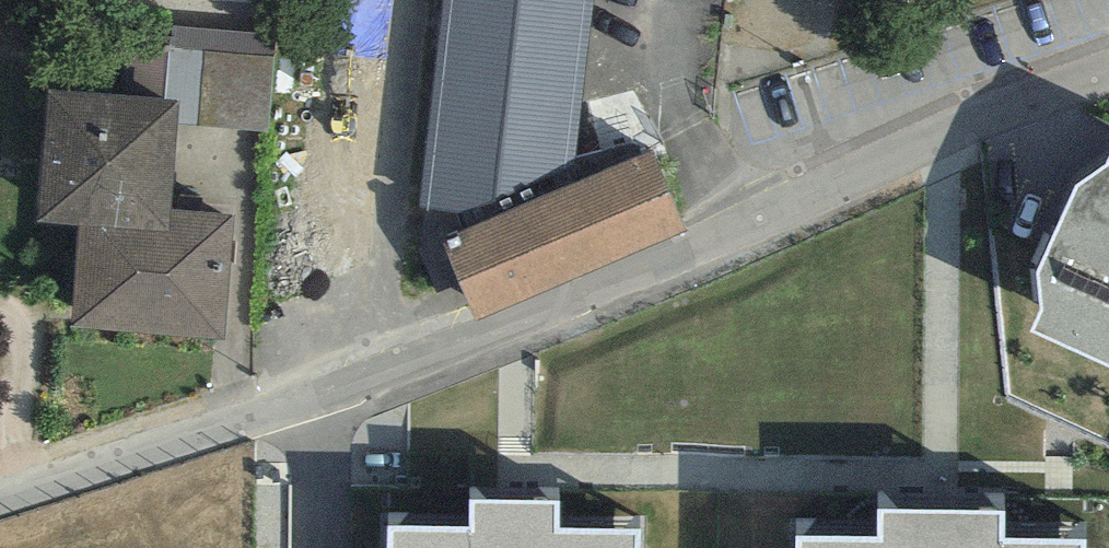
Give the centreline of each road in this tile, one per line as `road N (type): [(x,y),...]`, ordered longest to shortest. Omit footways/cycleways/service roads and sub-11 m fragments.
road 1 (residential): [(1108,73),(731,237),(346,383),(0,495)]

